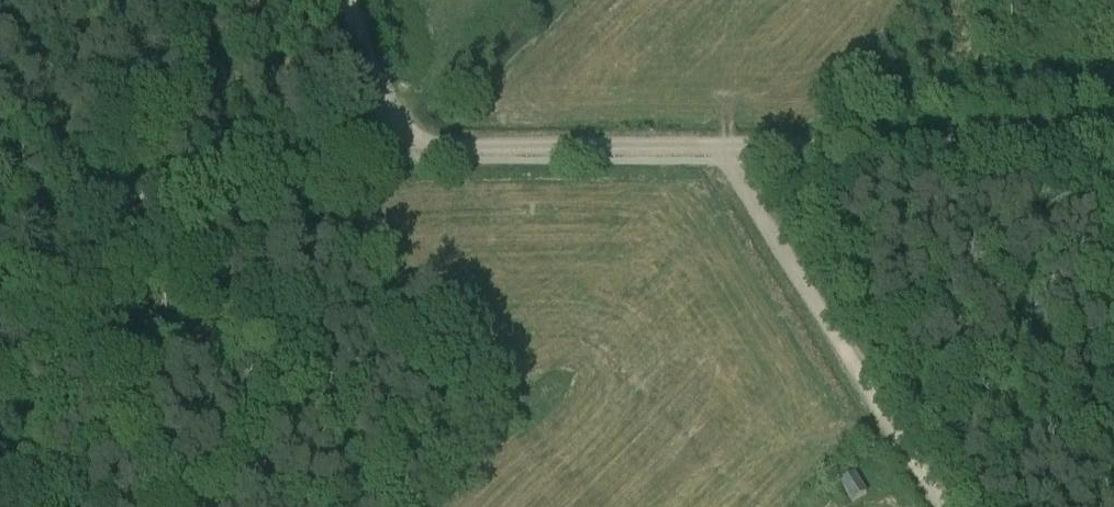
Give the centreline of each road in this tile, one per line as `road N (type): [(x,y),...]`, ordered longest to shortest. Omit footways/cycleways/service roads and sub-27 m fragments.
road 1 (track): [(226,170),(352,146),(715,148)]
road 2 (track): [(937,506),(715,148)]
road 3 (track): [(1113,152),(715,148)]
road 4 (track): [(0,230),(226,170)]

